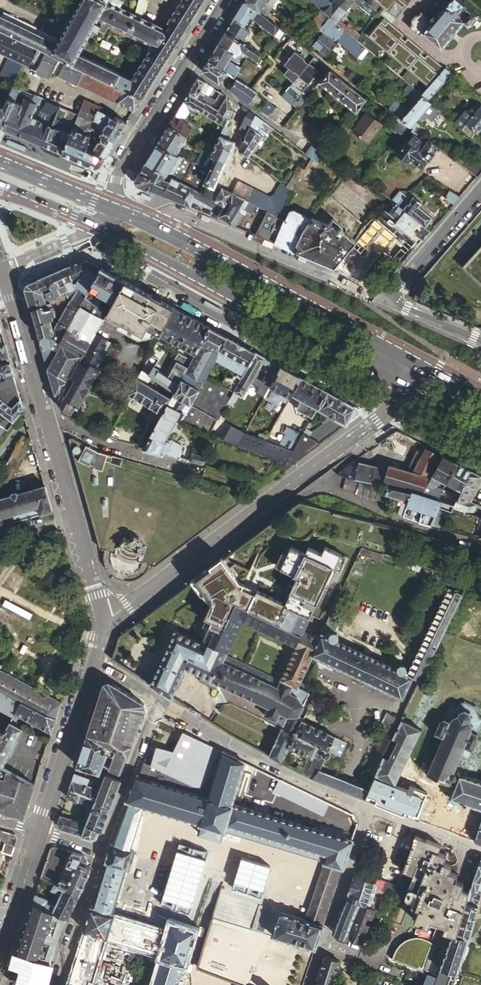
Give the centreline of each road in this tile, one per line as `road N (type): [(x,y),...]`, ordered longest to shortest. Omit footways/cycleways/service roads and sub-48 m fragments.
road 1 (tertiary): [(104,633),(128,605),(389,408)]
road 2 (residential): [(118,242),(113,255),(389,408)]
road 3 (primary): [(118,242),(395,390)]
road 4 (primary): [(408,358),(158,226)]
road 5 (tertiary): [(388,302),(179,214),(158,226)]
road 6 (residential): [(112,204),(128,158),(231,0)]
road 7 (residential): [(158,702),(367,809)]
road 8 (tertiary): [(47,417),(104,633)]
road 9 (residential): [(367,809),(307,984)]
road 10 (tertiary): [(95,661),(40,831)]
road 11 (unclassified): [(47,417),(97,443),(201,469)]
road 12 (unclassified): [(105,850),(158,702)]
road 13 (tertiary): [(2,273),(47,417)]
road 14 (tertiary): [(480,188),(388,302)]
road 15 (unclassified): [(57,984),(105,850)]
road 16 (tertiary): [(40,831),(0,957)]
road 17 (primary): [(112,204),(0,155)]
road 18 (residential): [(367,809),(480,850)]

